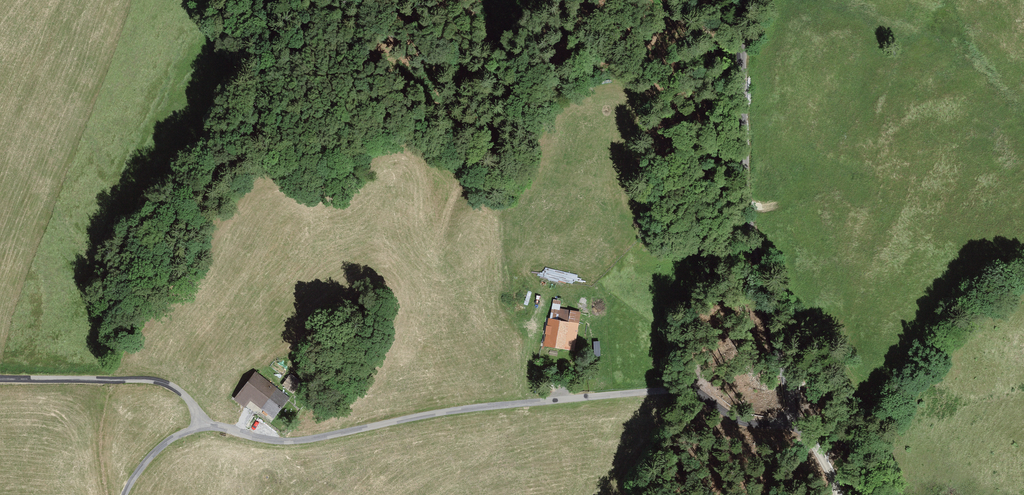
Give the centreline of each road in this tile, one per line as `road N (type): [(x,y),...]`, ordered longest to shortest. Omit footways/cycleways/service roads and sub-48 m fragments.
road 1 (track): [(783,380),(443,410),(268,442),(198,426),(158,450),(124,494)]
road 2 (track): [(830,494),(795,423),(756,270),(744,185),(740,0)]
road 3 (track): [(198,426),(191,403),(155,380),(0,380)]

